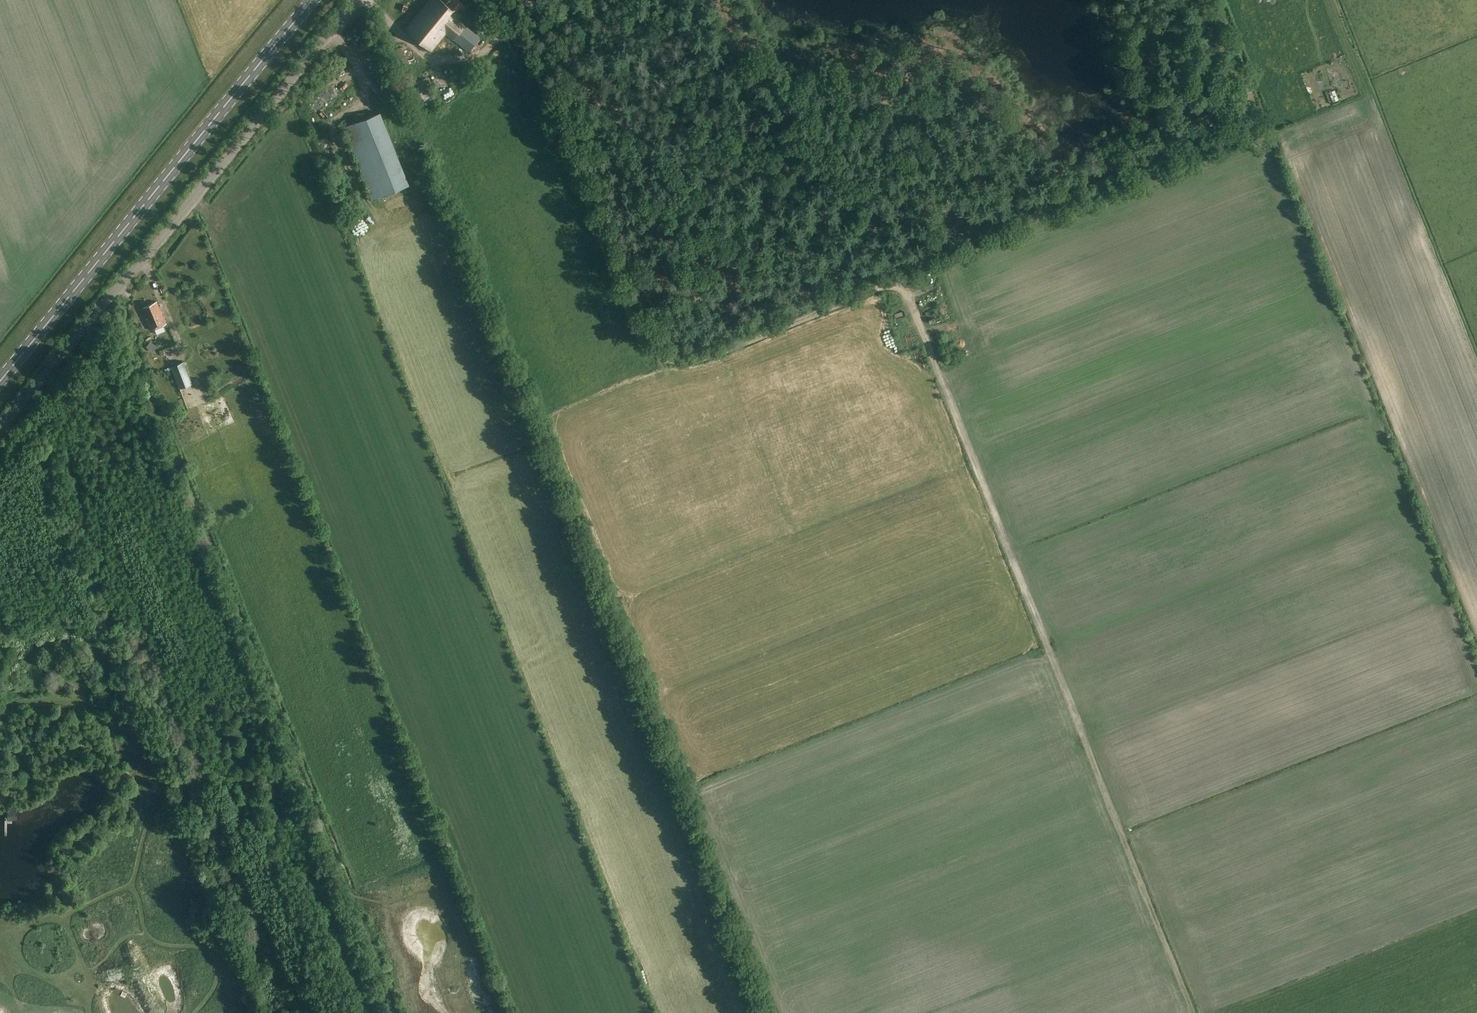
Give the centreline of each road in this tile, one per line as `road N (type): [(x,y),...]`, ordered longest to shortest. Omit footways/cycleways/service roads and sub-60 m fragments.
road 1 (track): [(375,0),(405,39),(430,55),(459,59),(500,37),(527,44),(640,329),(656,348),(676,357),(712,356),(880,289),(909,298),(1196,1012)]
road 2 (unclassified): [(0,429),(356,0)]
road 3 (primary): [(0,381),(314,0)]

